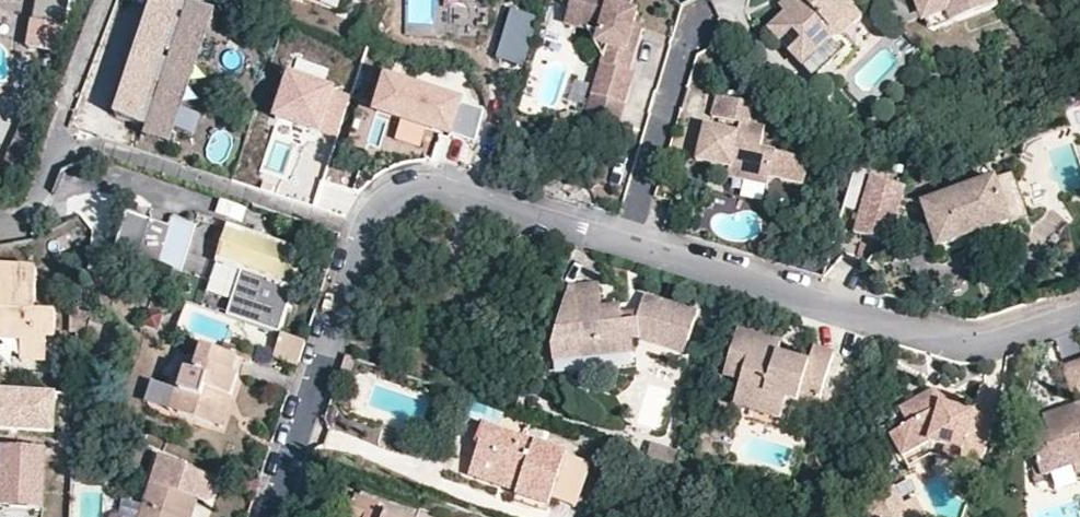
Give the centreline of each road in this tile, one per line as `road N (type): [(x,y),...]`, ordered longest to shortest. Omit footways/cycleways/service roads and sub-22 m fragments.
road 1 (residential): [(272,516),(373,217),(394,201),(446,193),(629,248)]
road 2 (residential): [(629,248),(958,347),(1010,341),(1079,315)]
road 3 (residential): [(629,248),(699,22)]

